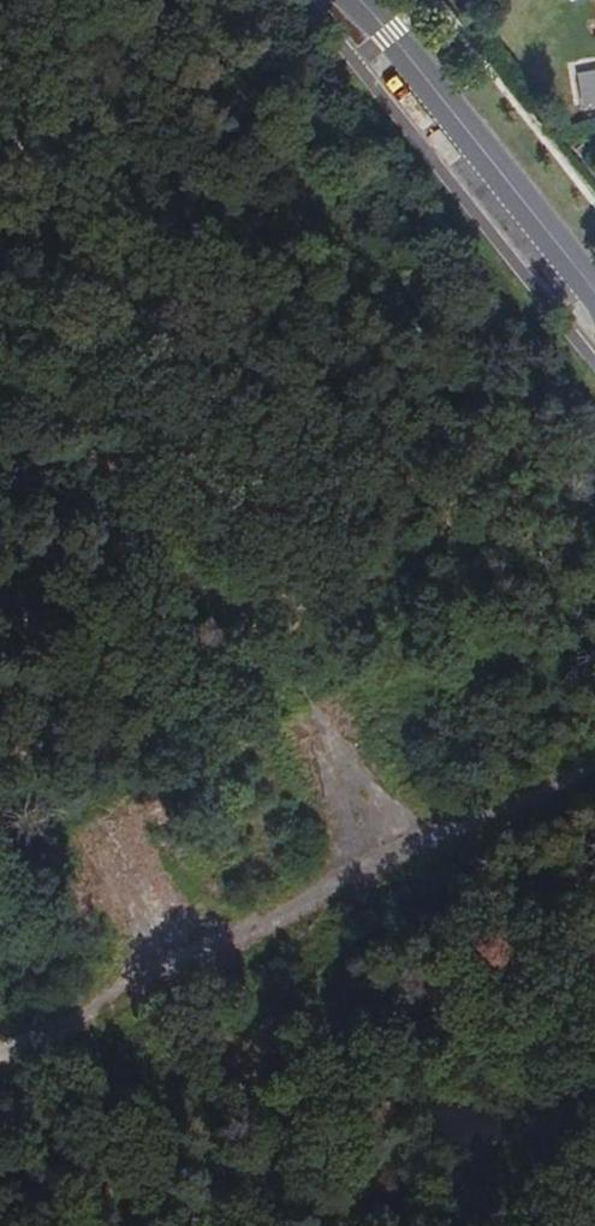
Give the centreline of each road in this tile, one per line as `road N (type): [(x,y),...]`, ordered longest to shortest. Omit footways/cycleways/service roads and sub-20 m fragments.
road 1 (secondary): [(594,309),(355,0)]

